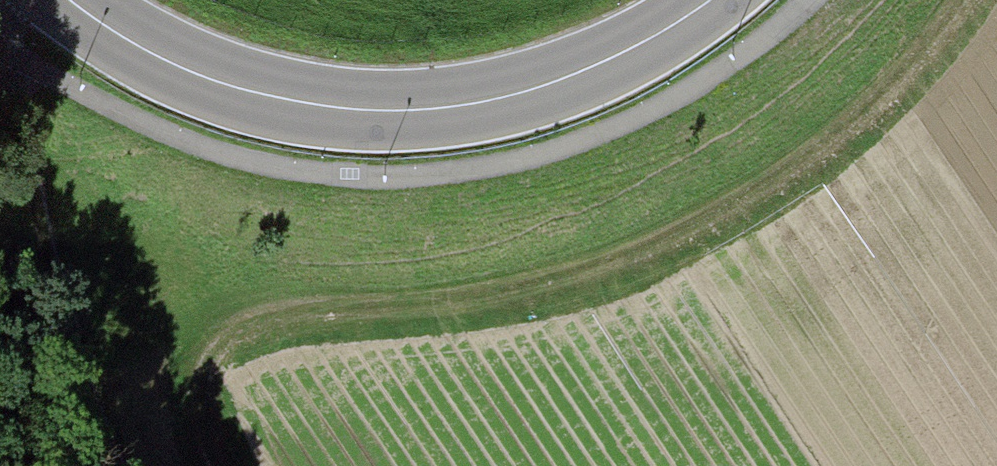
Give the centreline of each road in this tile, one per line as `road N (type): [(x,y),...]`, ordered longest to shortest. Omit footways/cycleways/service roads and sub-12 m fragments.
road 1 (track): [(197,331),(433,300),(569,268),(716,209),(870,100),(957,0)]
road 2 (primary): [(64,0),(185,73),(369,110),(451,105),(579,73),(705,0)]
road 3 (track): [(0,84),(67,310),(140,465)]

